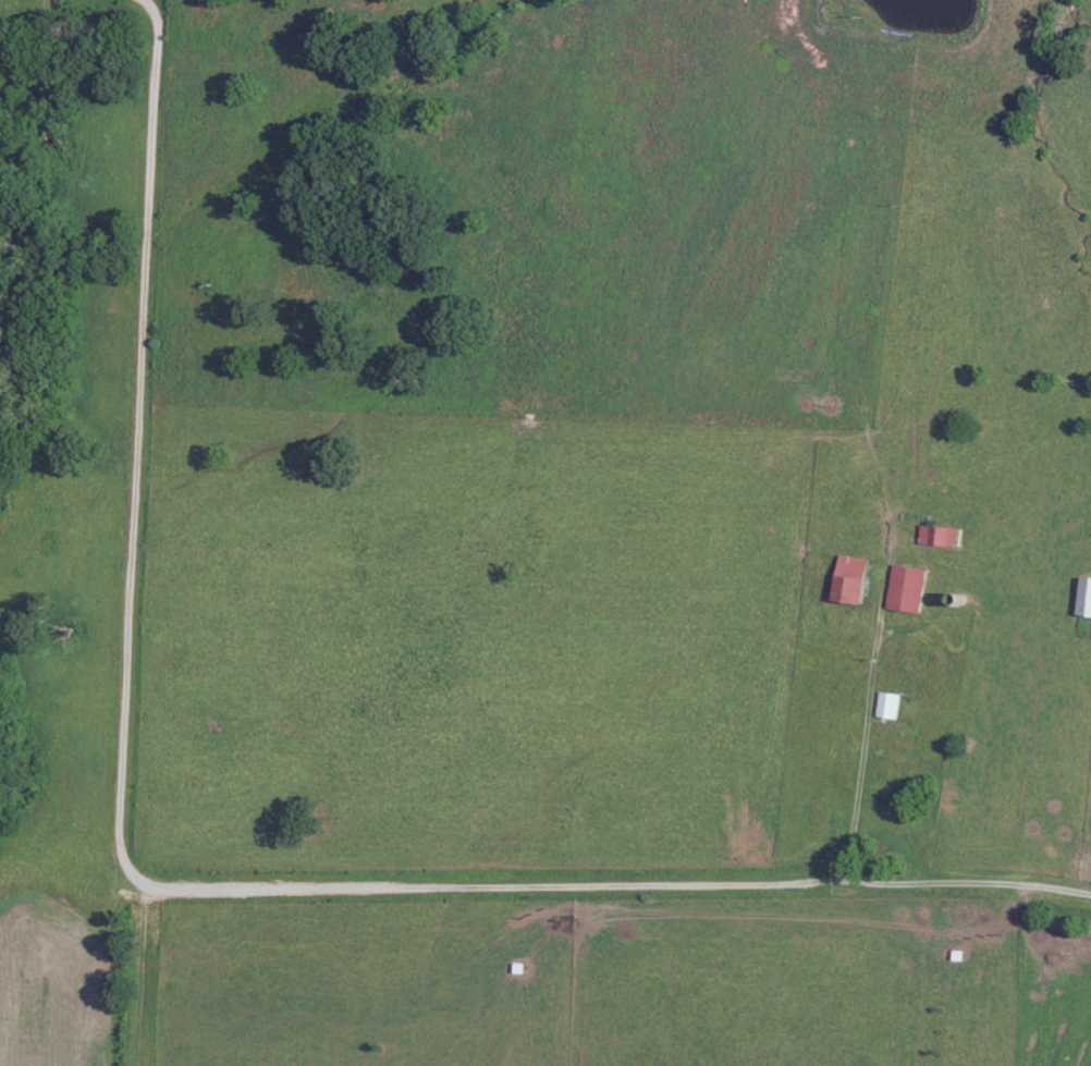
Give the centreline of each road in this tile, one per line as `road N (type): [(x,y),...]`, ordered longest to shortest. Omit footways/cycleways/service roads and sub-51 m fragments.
road 1 (residential): [(885,630),(862,875),(358,878),(203,884),(163,894),(144,887),(128,871),(121,836),(160,35),(156,13),(139,0)]
road 2 (residential): [(862,875),(1000,877),(1090,888)]

